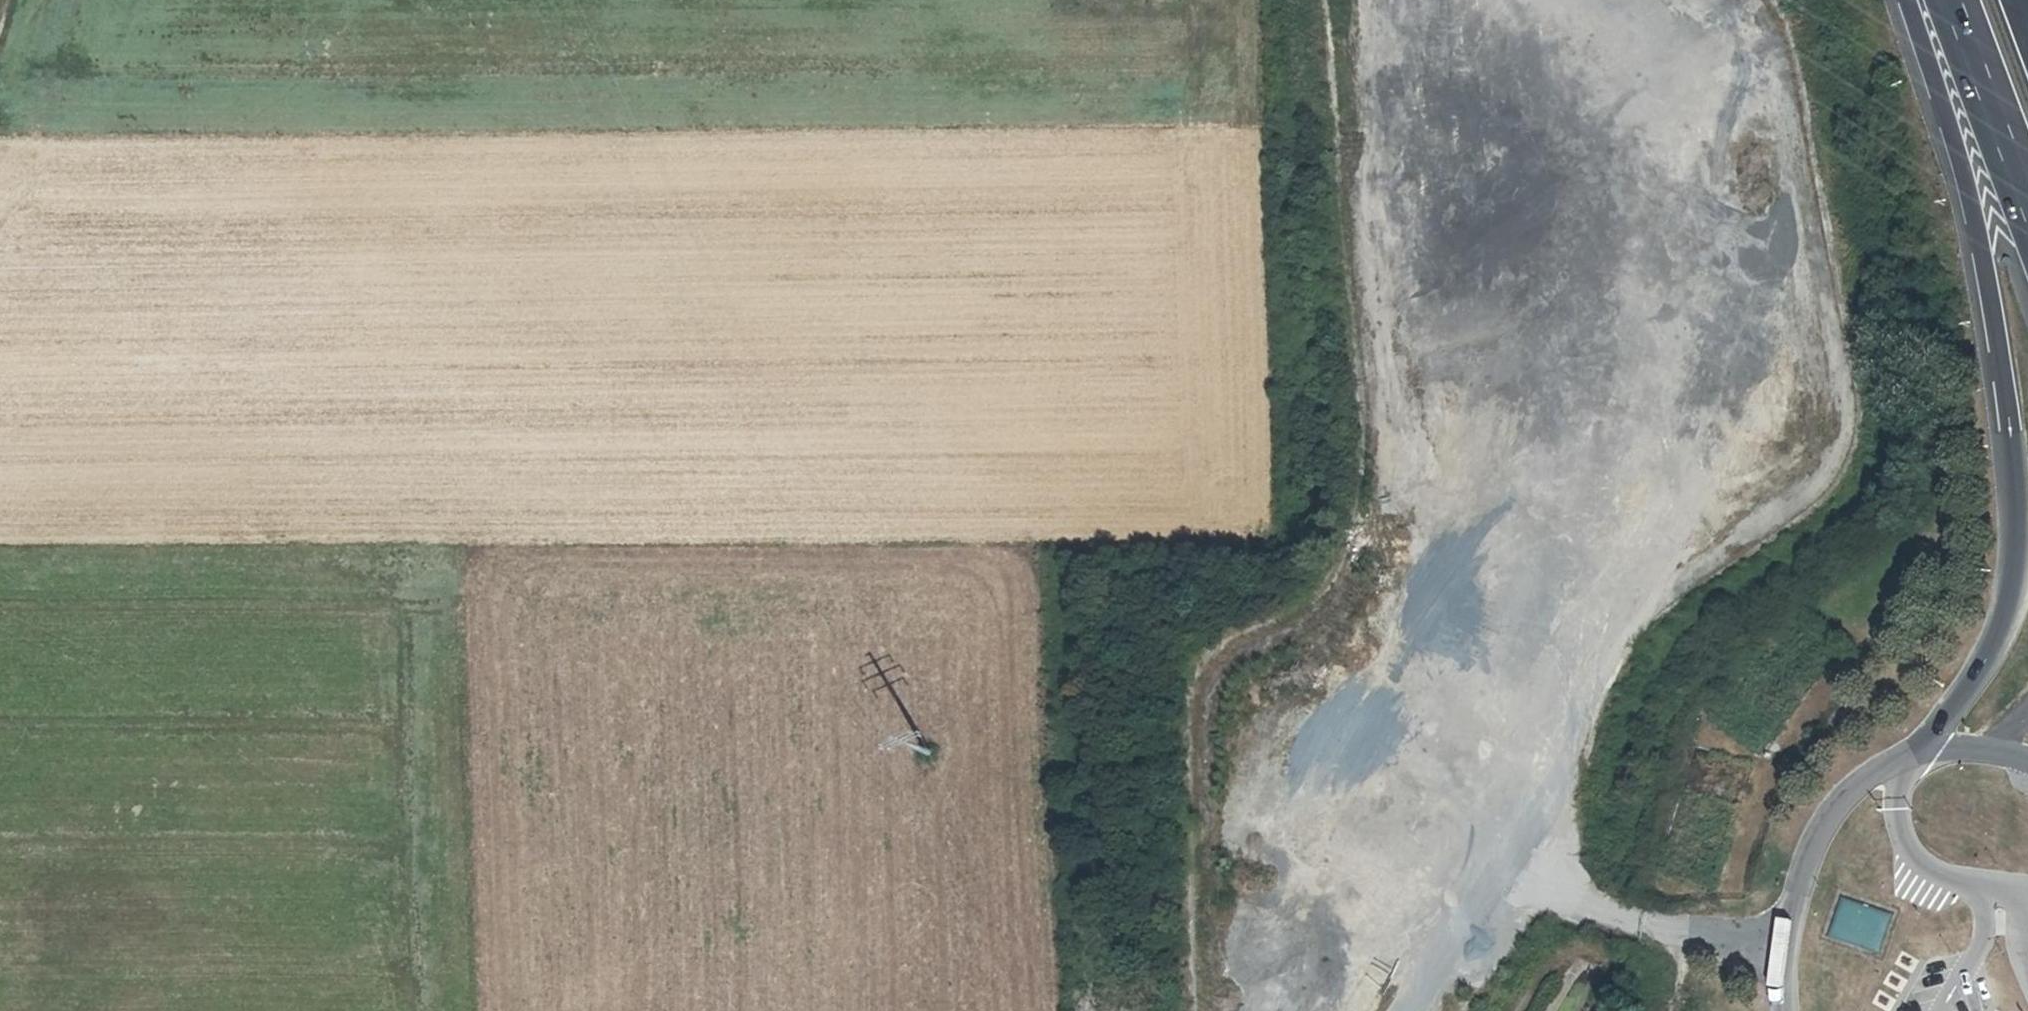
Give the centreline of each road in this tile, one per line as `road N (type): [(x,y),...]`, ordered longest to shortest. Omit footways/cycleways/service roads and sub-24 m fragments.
road 1 (motorway): [(1902,0),(1979,263),(2005,409),(2014,569)]
road 2 (motorway): [(1954,0),(2027,198)]

